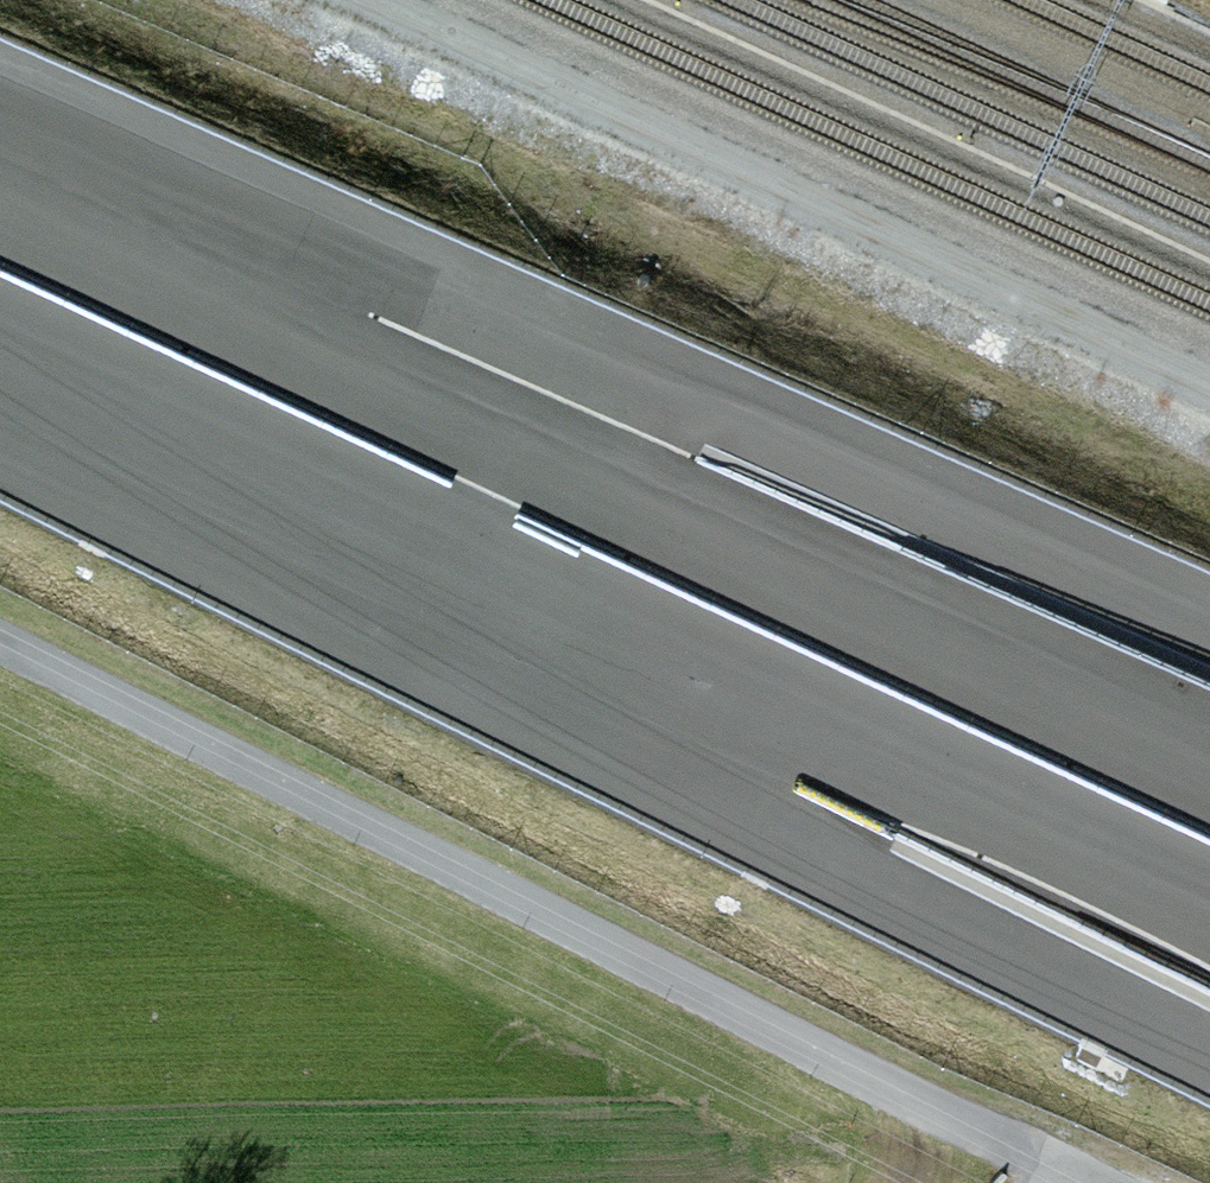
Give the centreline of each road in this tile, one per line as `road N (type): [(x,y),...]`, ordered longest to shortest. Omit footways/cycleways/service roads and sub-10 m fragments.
road 1 (motorway): [(1209,772),(0,194)]
road 2 (motorway): [(1209,626),(762,422),(437,301),(0,154)]
road 3 (unclassified): [(0,627),(1017,1144),(1063,1182)]
road 4 (motorway): [(466,614),(1209,1027)]
road 5 (motorway): [(466,614),(1209,943)]
road 6 (motorway): [(0,394),(466,614)]

